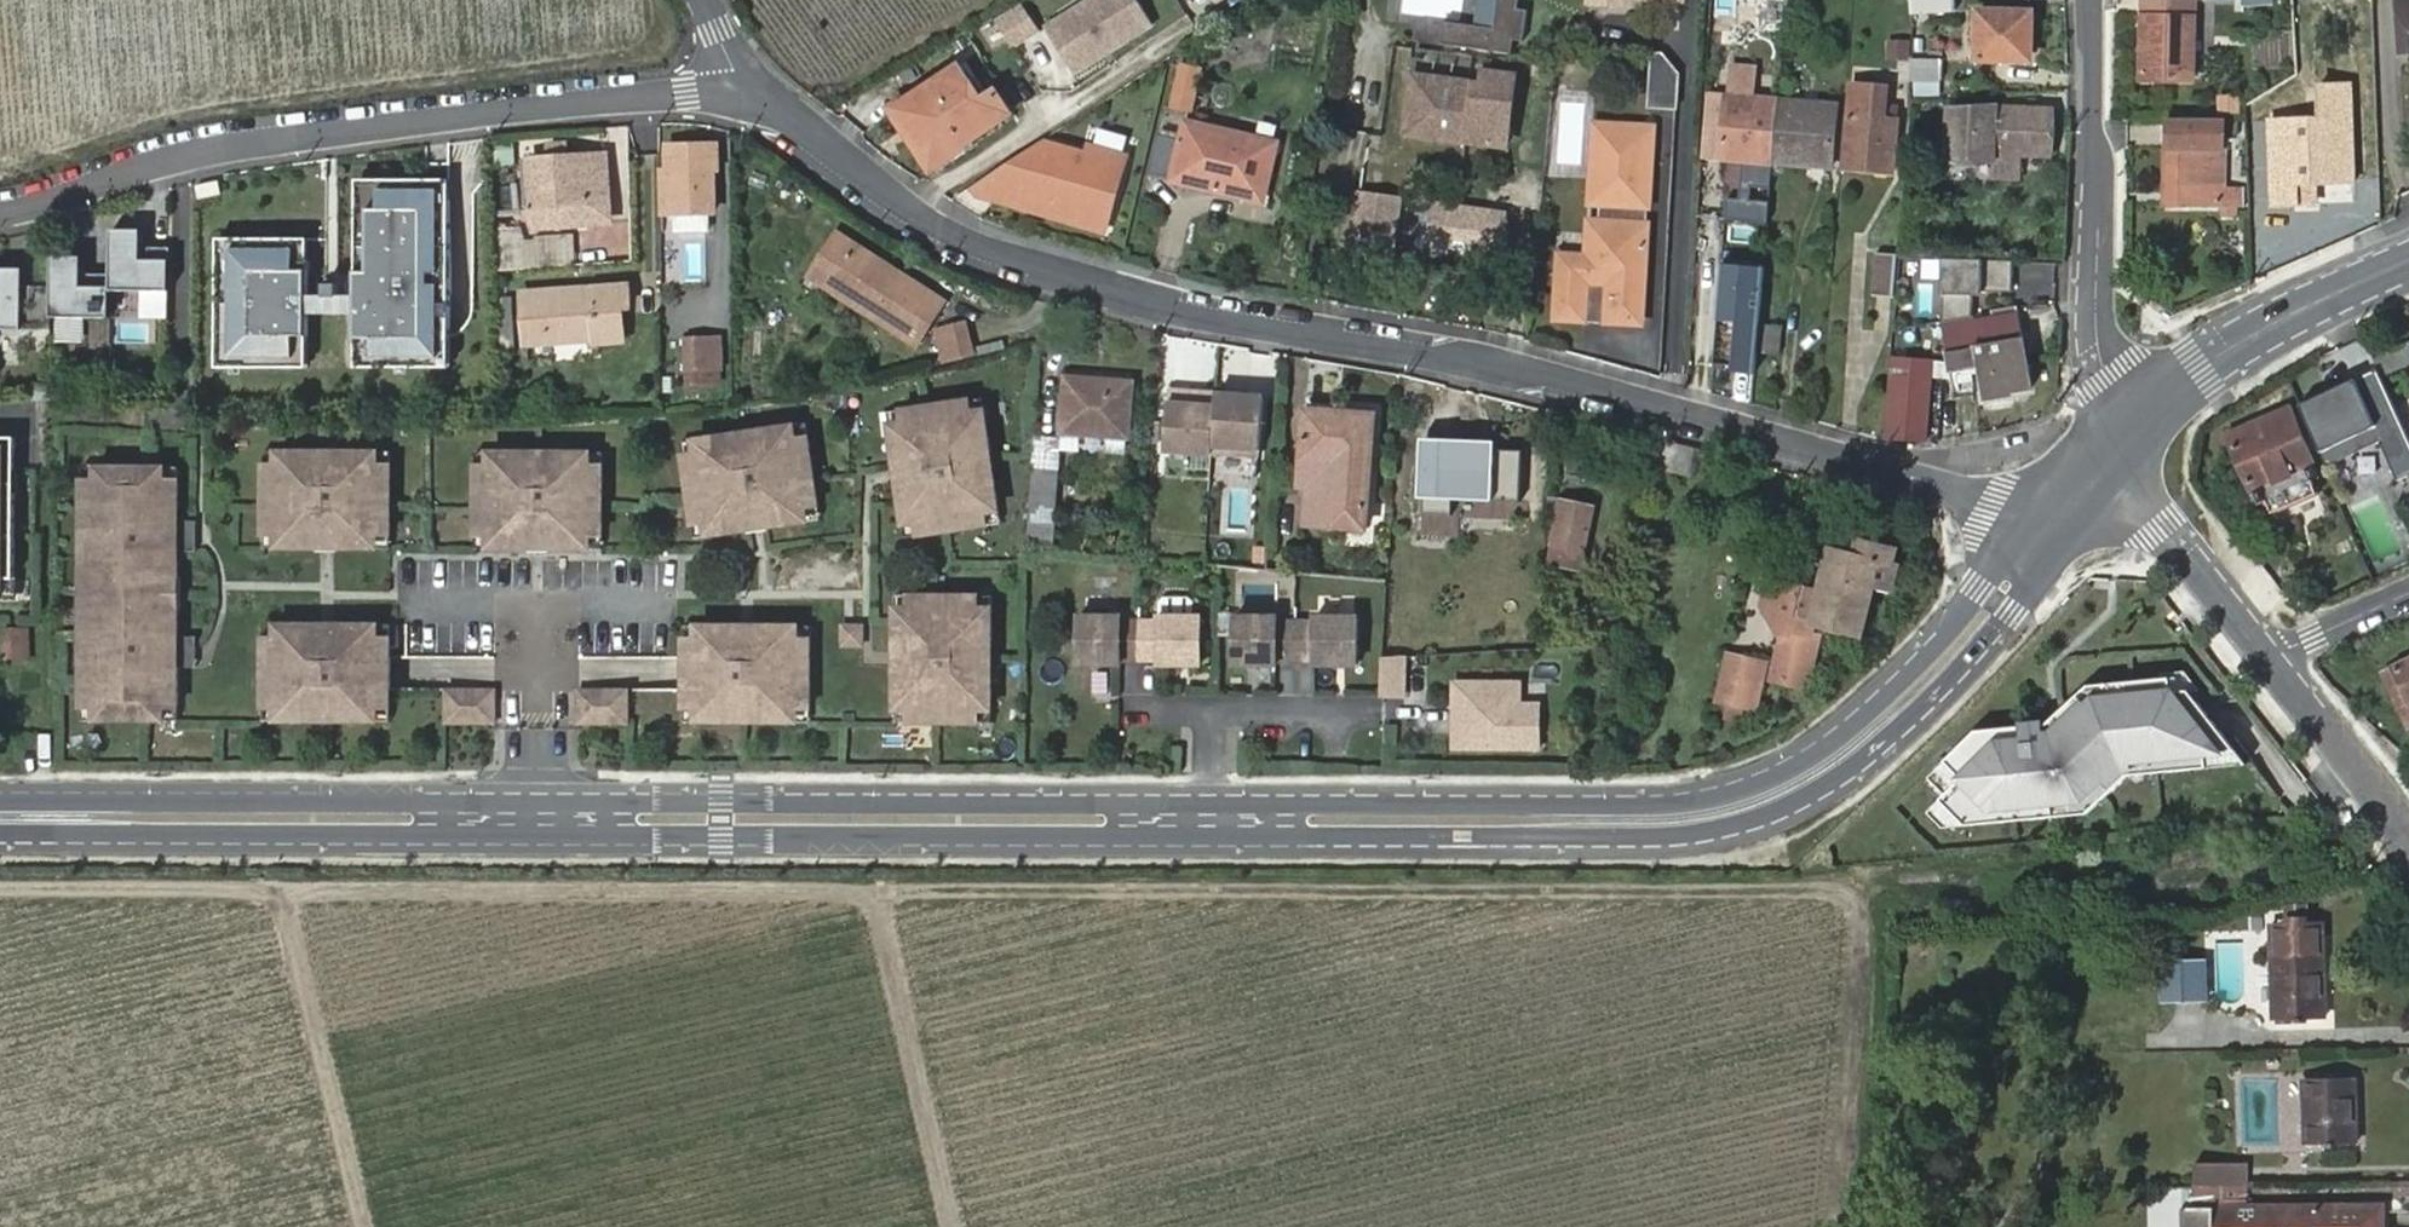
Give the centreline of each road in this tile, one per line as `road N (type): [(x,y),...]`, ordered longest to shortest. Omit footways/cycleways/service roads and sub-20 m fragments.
road 1 (secondary): [(0,823),(1700,817),(1782,792),(1853,749),(2092,490)]
road 2 (track): [(0,895),(1847,889),(1863,910),(1837,1226)]
road 3 (unclassified): [(748,90),(927,230),(1054,274),(1180,310),(1488,361),(1995,501),(2092,490)]
road 4 (unclassified): [(0,206),(194,157),(517,104),(748,90)]
road 5 (unclassified): [(2092,490),(2109,377),(2095,321),(2090,0)]
road 6 (secondary): [(2092,490),(2199,370),(2288,316),(2408,264)]
road 7 (track): [(877,891),(954,1226)]
road 8 (track): [(362,1226),(285,894)]
road 9 (residential): [(2092,490),(2163,534),(2271,656)]
road 10 (residential): [(2271,656),(2408,848)]
road 11 (residential): [(2271,656),(2408,593)]

